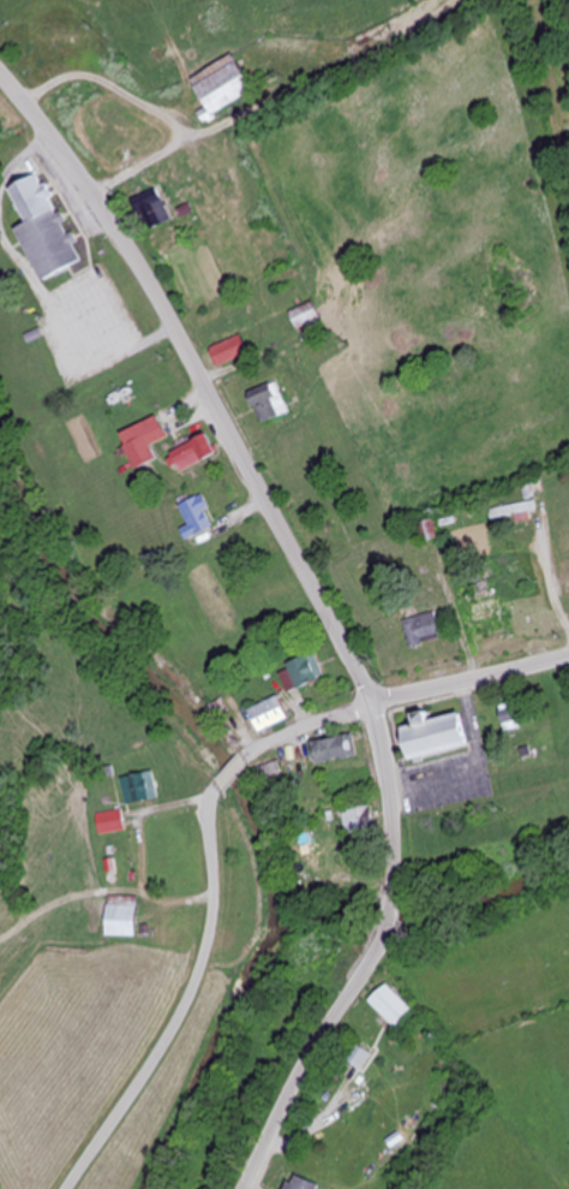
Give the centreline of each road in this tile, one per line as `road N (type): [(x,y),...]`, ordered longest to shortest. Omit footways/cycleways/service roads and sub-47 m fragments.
road 1 (secondary): [(370,703),(139,268),(0,76)]
road 2 (residential): [(66,1188),(151,1062),(196,976),(211,923),(208,819),(220,783),(264,743),(370,703)]
road 3 (secondary): [(241,1188),(390,914),(390,802),(370,703)]
road 4 (secondary): [(568,654),(369,700)]

